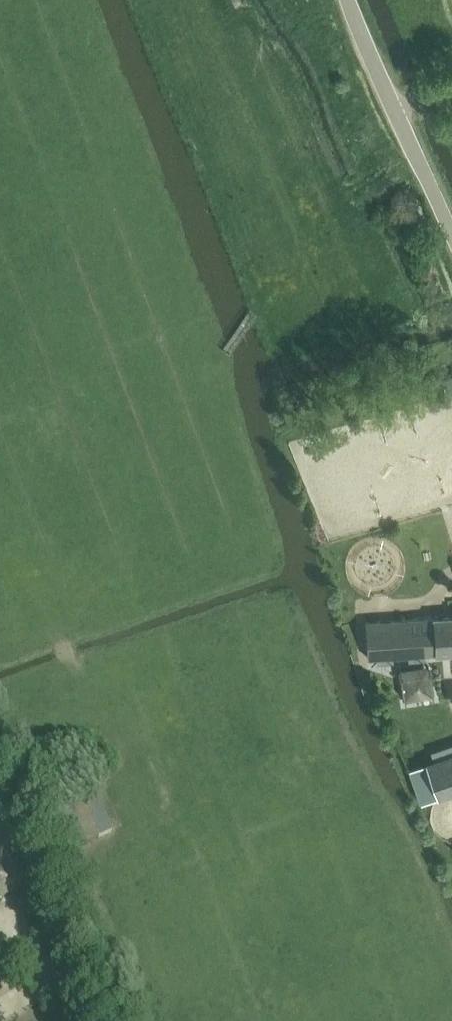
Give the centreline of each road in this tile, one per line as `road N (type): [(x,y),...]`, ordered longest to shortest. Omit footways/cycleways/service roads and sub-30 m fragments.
road 1 (unclassified): [(451,234),(348,0)]

